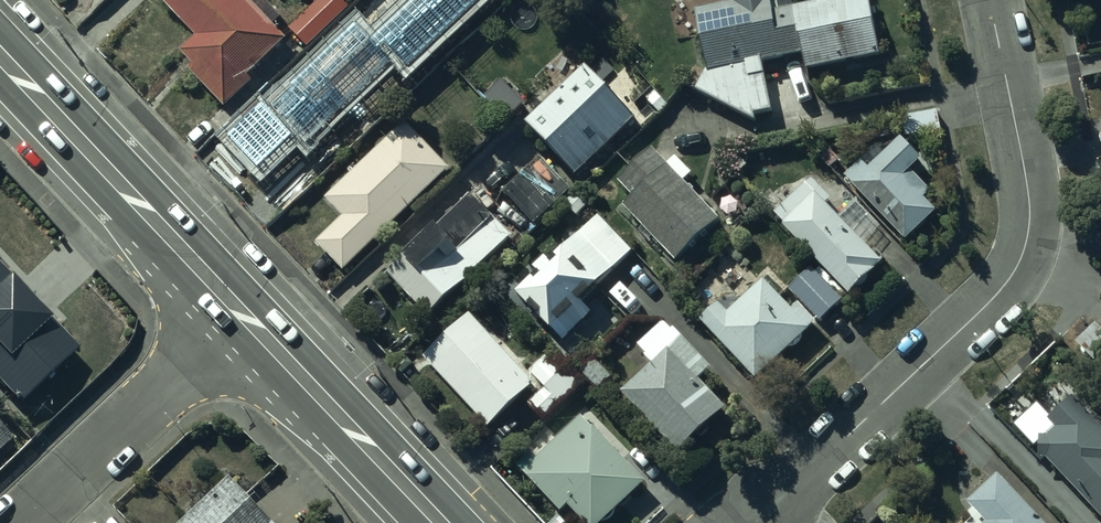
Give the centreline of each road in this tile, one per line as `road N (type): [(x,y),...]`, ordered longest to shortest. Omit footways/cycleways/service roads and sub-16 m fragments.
road 1 (residential): [(989,0),(1029,202),(1021,259),(982,309),(776,504)]
road 2 (secondary): [(250,321),(0,56)]
road 3 (residential): [(250,321),(26,522)]
road 4 (secondary): [(440,522),(250,321)]

